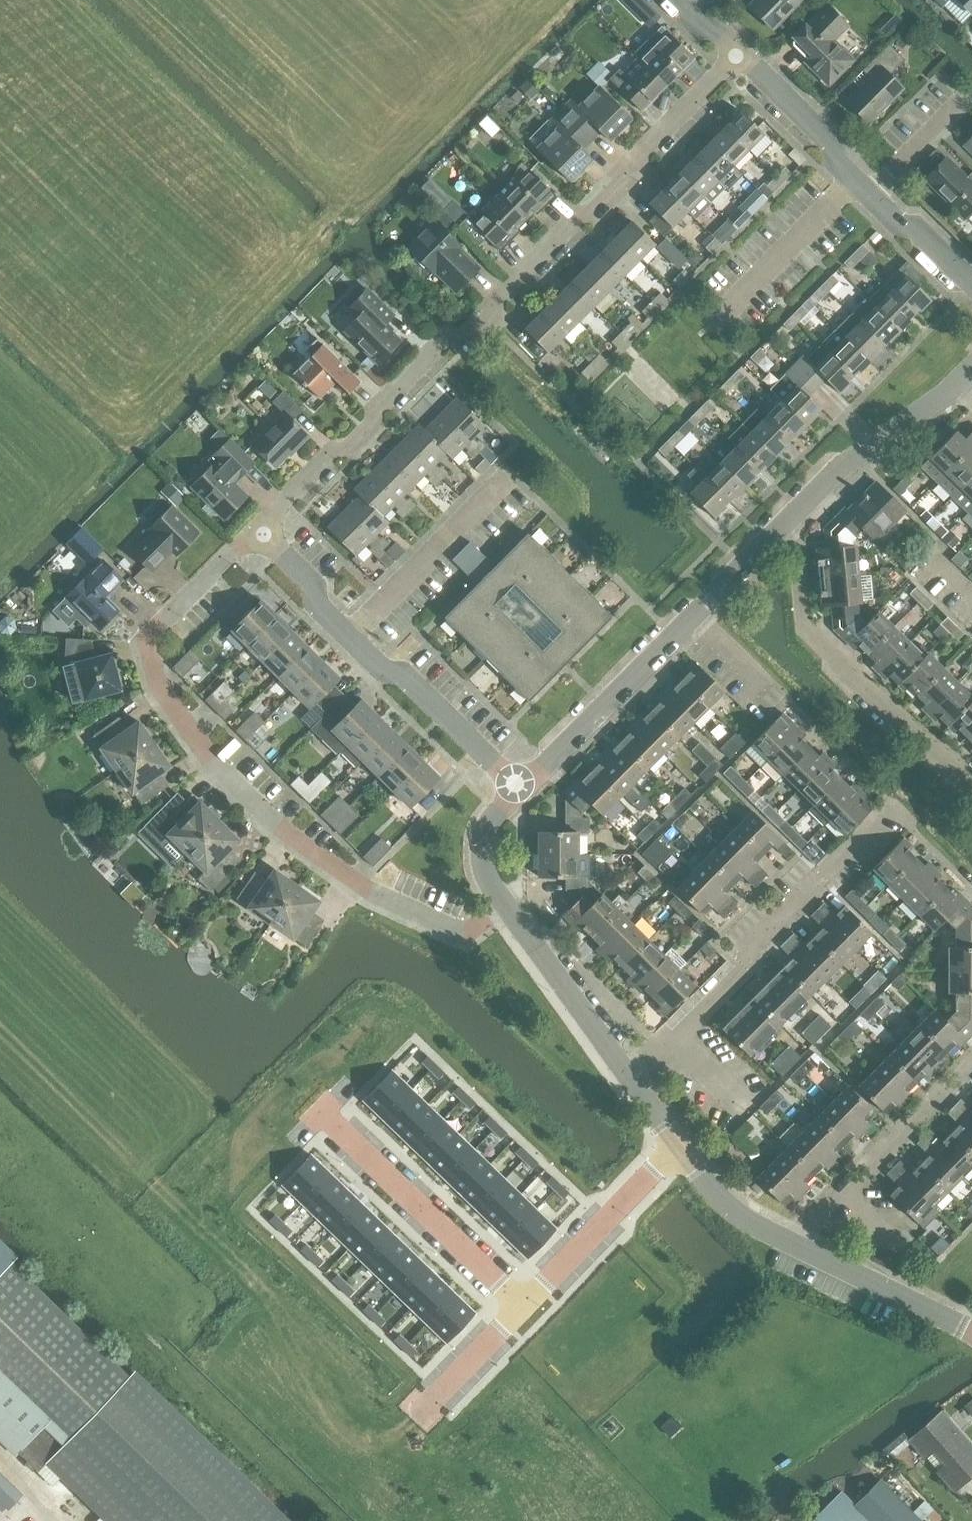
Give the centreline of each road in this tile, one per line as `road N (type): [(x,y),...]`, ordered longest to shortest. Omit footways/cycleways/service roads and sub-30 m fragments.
road 1 (residential): [(257,528),(330,453),(371,424),(378,406),(441,343),(466,339),(573,220),(599,207),(739,50)]
road 2 (residential): [(509,912),(476,933),(458,932),(373,893),(255,806),(177,715),(151,673),(150,639),(257,528)]
road 3 (residential): [(519,787),(794,515)]
road 4 (residential): [(519,787),(404,675),(383,670),(317,608),(310,585),(257,528)]
road 5 (residential): [(971,783),(803,626),(794,515)]
road 6 (residential): [(672,1034),(888,806)]
road 7 (residential): [(313,1103),(521,1307)]
road 8 (residential): [(794,1245),(971,1060)]
road 9 (residential): [(677,1147),(521,1307)]
road 10 (residential): [(794,515),(845,465),(956,389)]
road 11 (residential): [(627,1077),(509,912)]
road 12 (residential): [(971,1334),(794,1245)]
road 13 (residential): [(869,195),(837,164),(829,140),(739,50)]
road 14 (residential): [(794,1245),(723,1204),(677,1147)]
road 15 (residential): [(521,1307),(419,1417)]
road 16 (residential): [(509,912),(484,851),(490,824),(519,787)]
road 17 (residential): [(971,288),(869,195)]
road 18 (residential): [(869,195),(964,95)]

